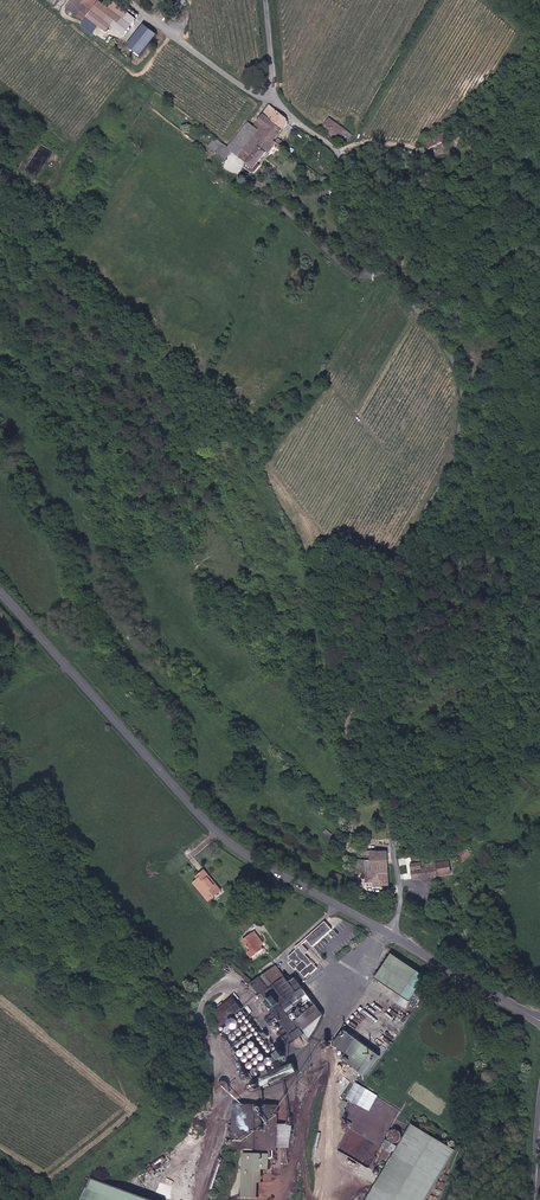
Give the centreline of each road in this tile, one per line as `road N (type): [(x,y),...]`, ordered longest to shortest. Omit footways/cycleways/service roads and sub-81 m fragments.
road 1 (unclassified): [(267,0),(276,100),(338,150),(362,234),(445,346),(464,388),(457,451),(405,552),(395,632),(352,727),(393,833),(403,901),(392,937)]
road 2 (tertiary): [(0,594),(237,848),(392,937)]
road 3 (tertiary): [(392,937),(539,1020)]

